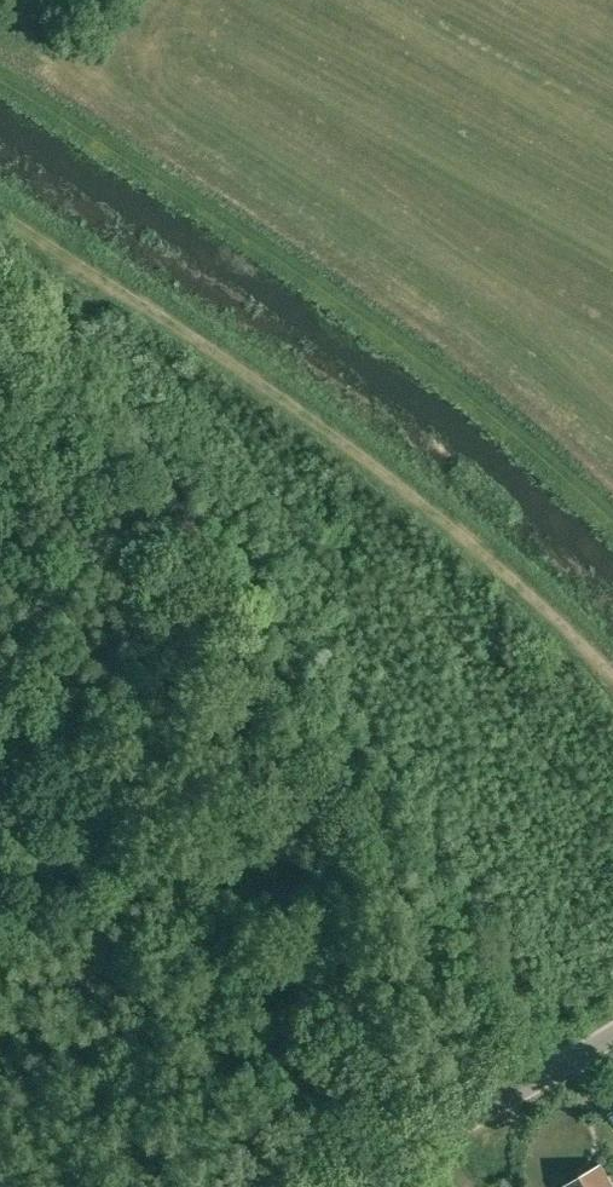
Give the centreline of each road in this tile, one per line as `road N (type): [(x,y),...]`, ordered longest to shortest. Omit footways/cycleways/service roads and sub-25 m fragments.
road 1 (track): [(550,1074),(0,261)]
road 2 (track): [(612,670),(428,498),(246,362),(0,207)]
road 3 (track): [(0,69),(286,245),(468,377),(612,500)]
road 4 (unclassified): [(353,1186),(612,1038)]

